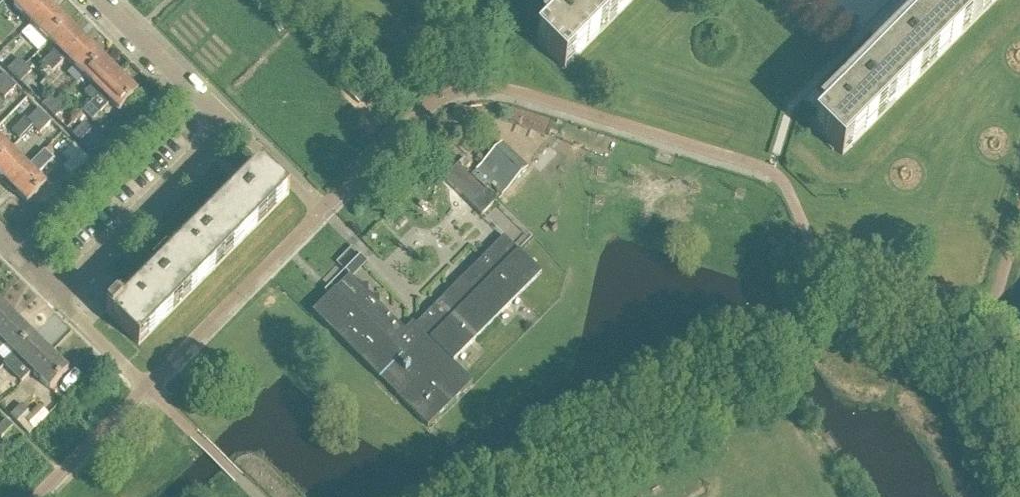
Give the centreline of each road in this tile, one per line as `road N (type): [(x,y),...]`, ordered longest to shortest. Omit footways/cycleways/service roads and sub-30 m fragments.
road 1 (residential): [(183,80),(231,126),(58,296),(14,251)]
road 2 (residential): [(14,251),(183,80)]

